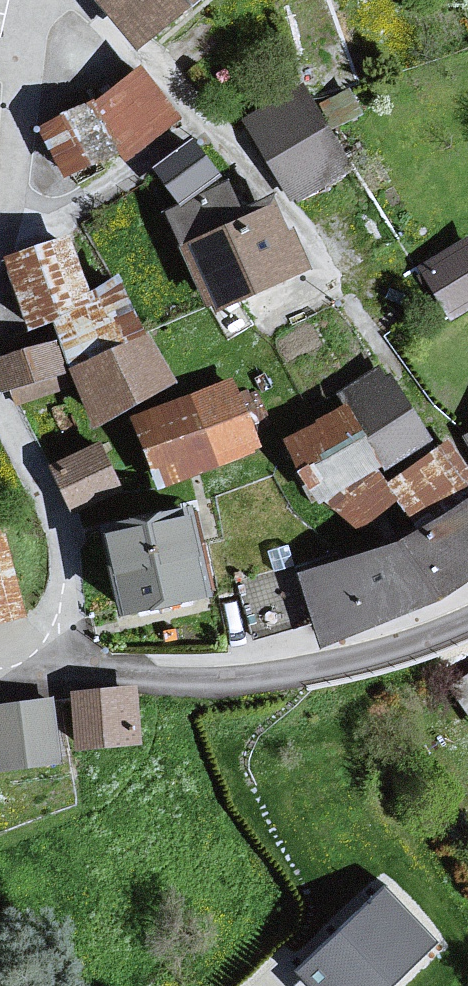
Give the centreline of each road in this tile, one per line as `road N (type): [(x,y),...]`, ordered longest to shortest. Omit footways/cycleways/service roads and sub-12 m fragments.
road 1 (residential): [(467,621),(299,665),(72,669)]
road 2 (residential): [(200,130),(292,217),(376,333)]
road 3 (residential): [(0,421),(72,669)]
road 4 (residential): [(0,231),(79,205),(200,130)]
road 5 (residential): [(34,0),(11,180),(0,192)]
road 6 (residential): [(65,0),(94,40),(146,74),(200,130)]

